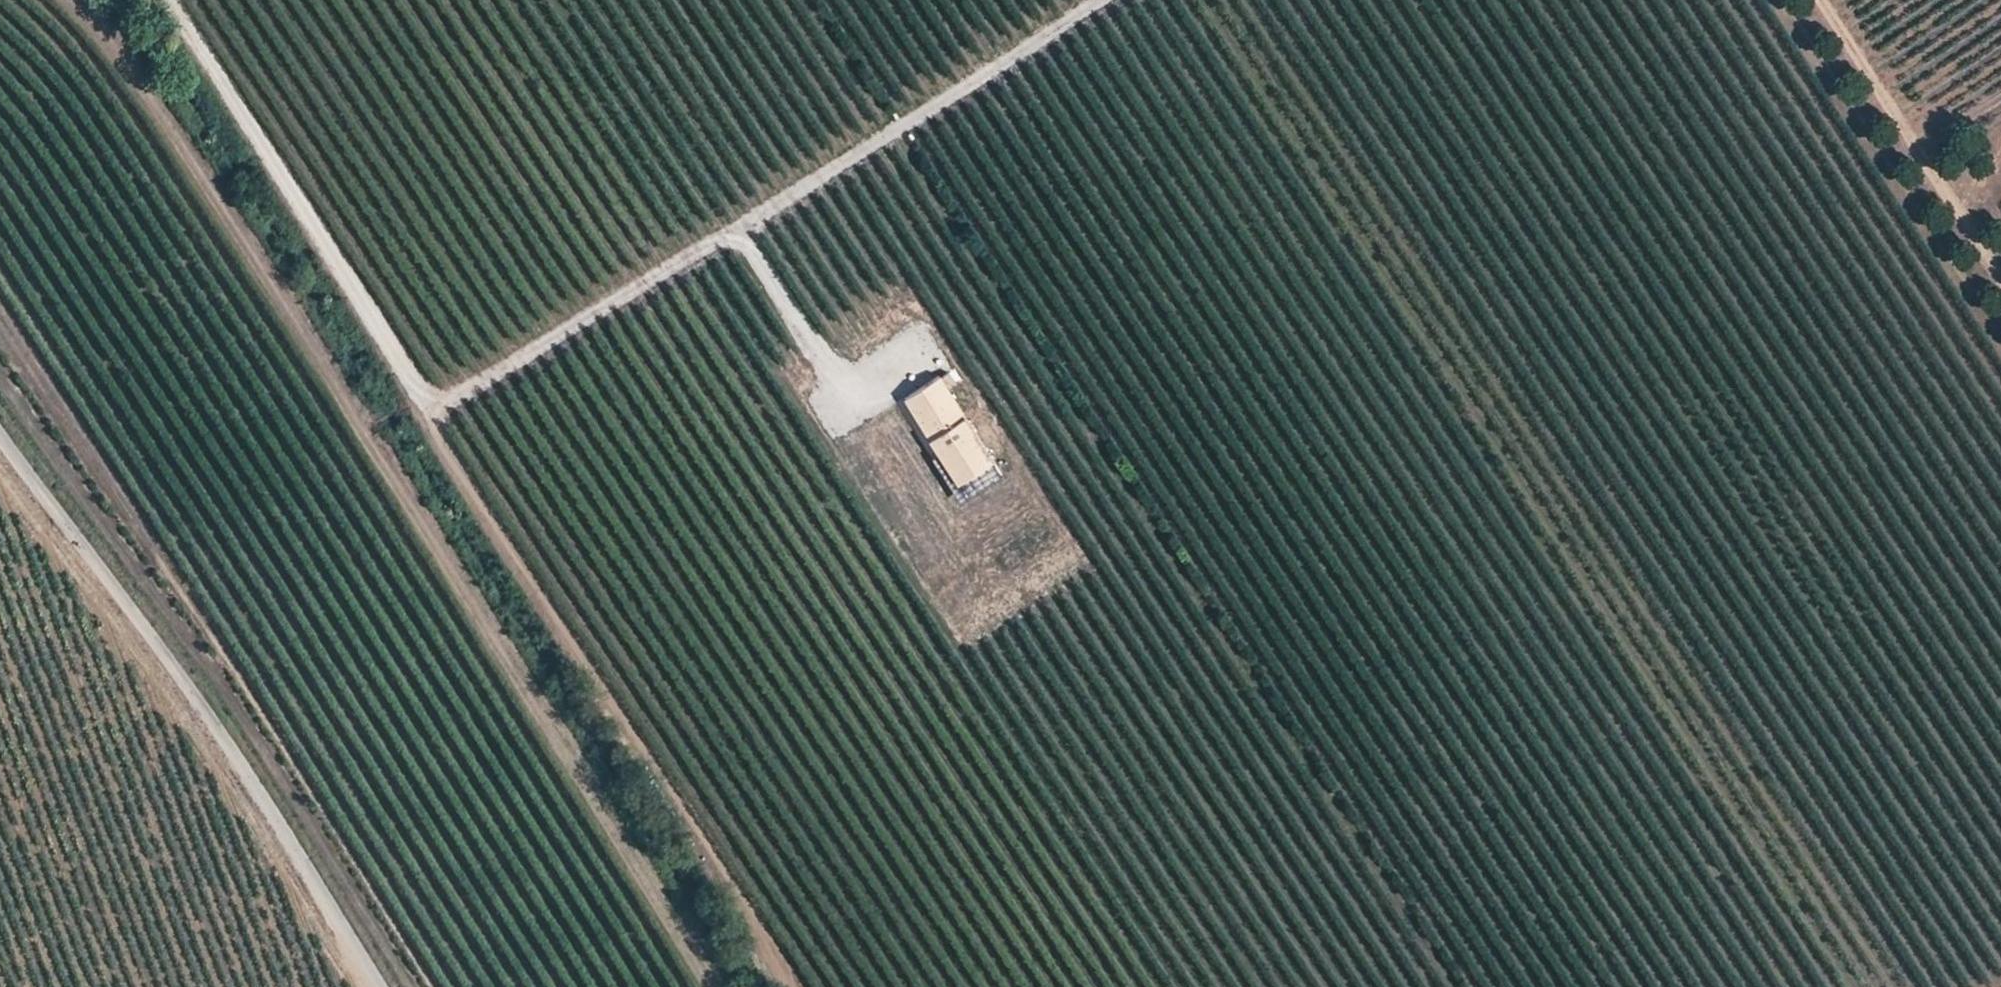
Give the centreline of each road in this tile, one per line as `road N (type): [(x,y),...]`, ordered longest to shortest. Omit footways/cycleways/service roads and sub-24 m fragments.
road 1 (unclassified): [(0,430),(246,772),(379,986)]
road 2 (track): [(2000,275),(1821,0)]

